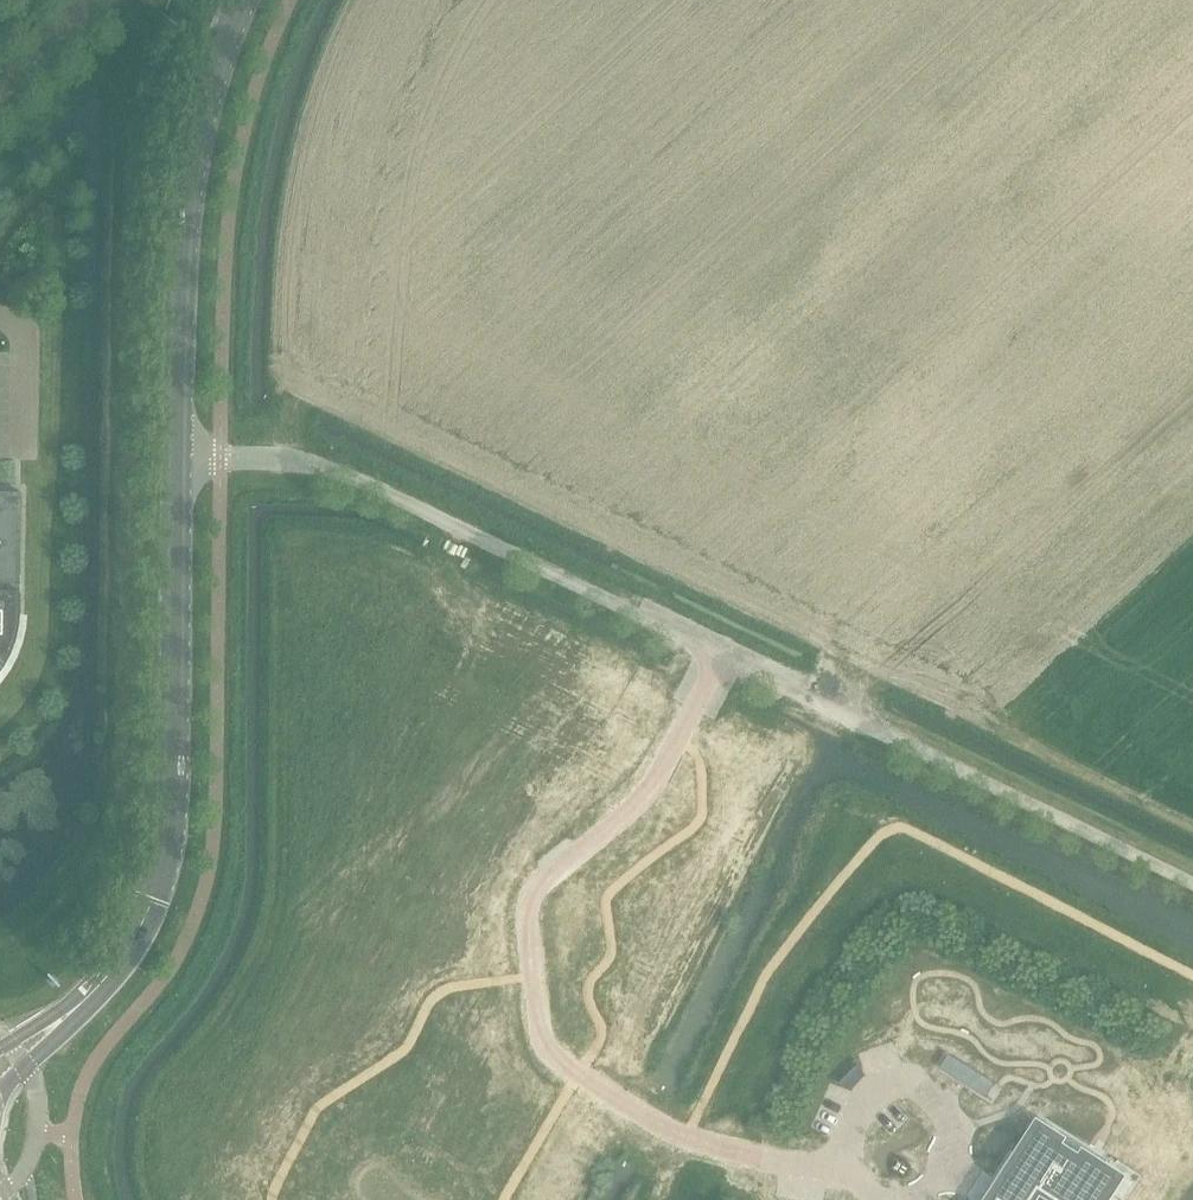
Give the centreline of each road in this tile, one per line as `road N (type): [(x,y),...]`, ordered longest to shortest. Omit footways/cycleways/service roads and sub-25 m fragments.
road 1 (unclassified): [(792,691),(304,458),(174,456)]
road 2 (tertiary): [(106,979),(151,900),(170,808),(174,456)]
road 3 (tertiary): [(174,456),(193,157),(238,0)]
road 4 (track): [(1192,882),(792,691)]
road 5 (tertiary): [(0,1098),(106,979)]
road 6 (tertiary): [(106,979),(0,1050)]
road 7 (residential): [(0,85),(90,0)]

